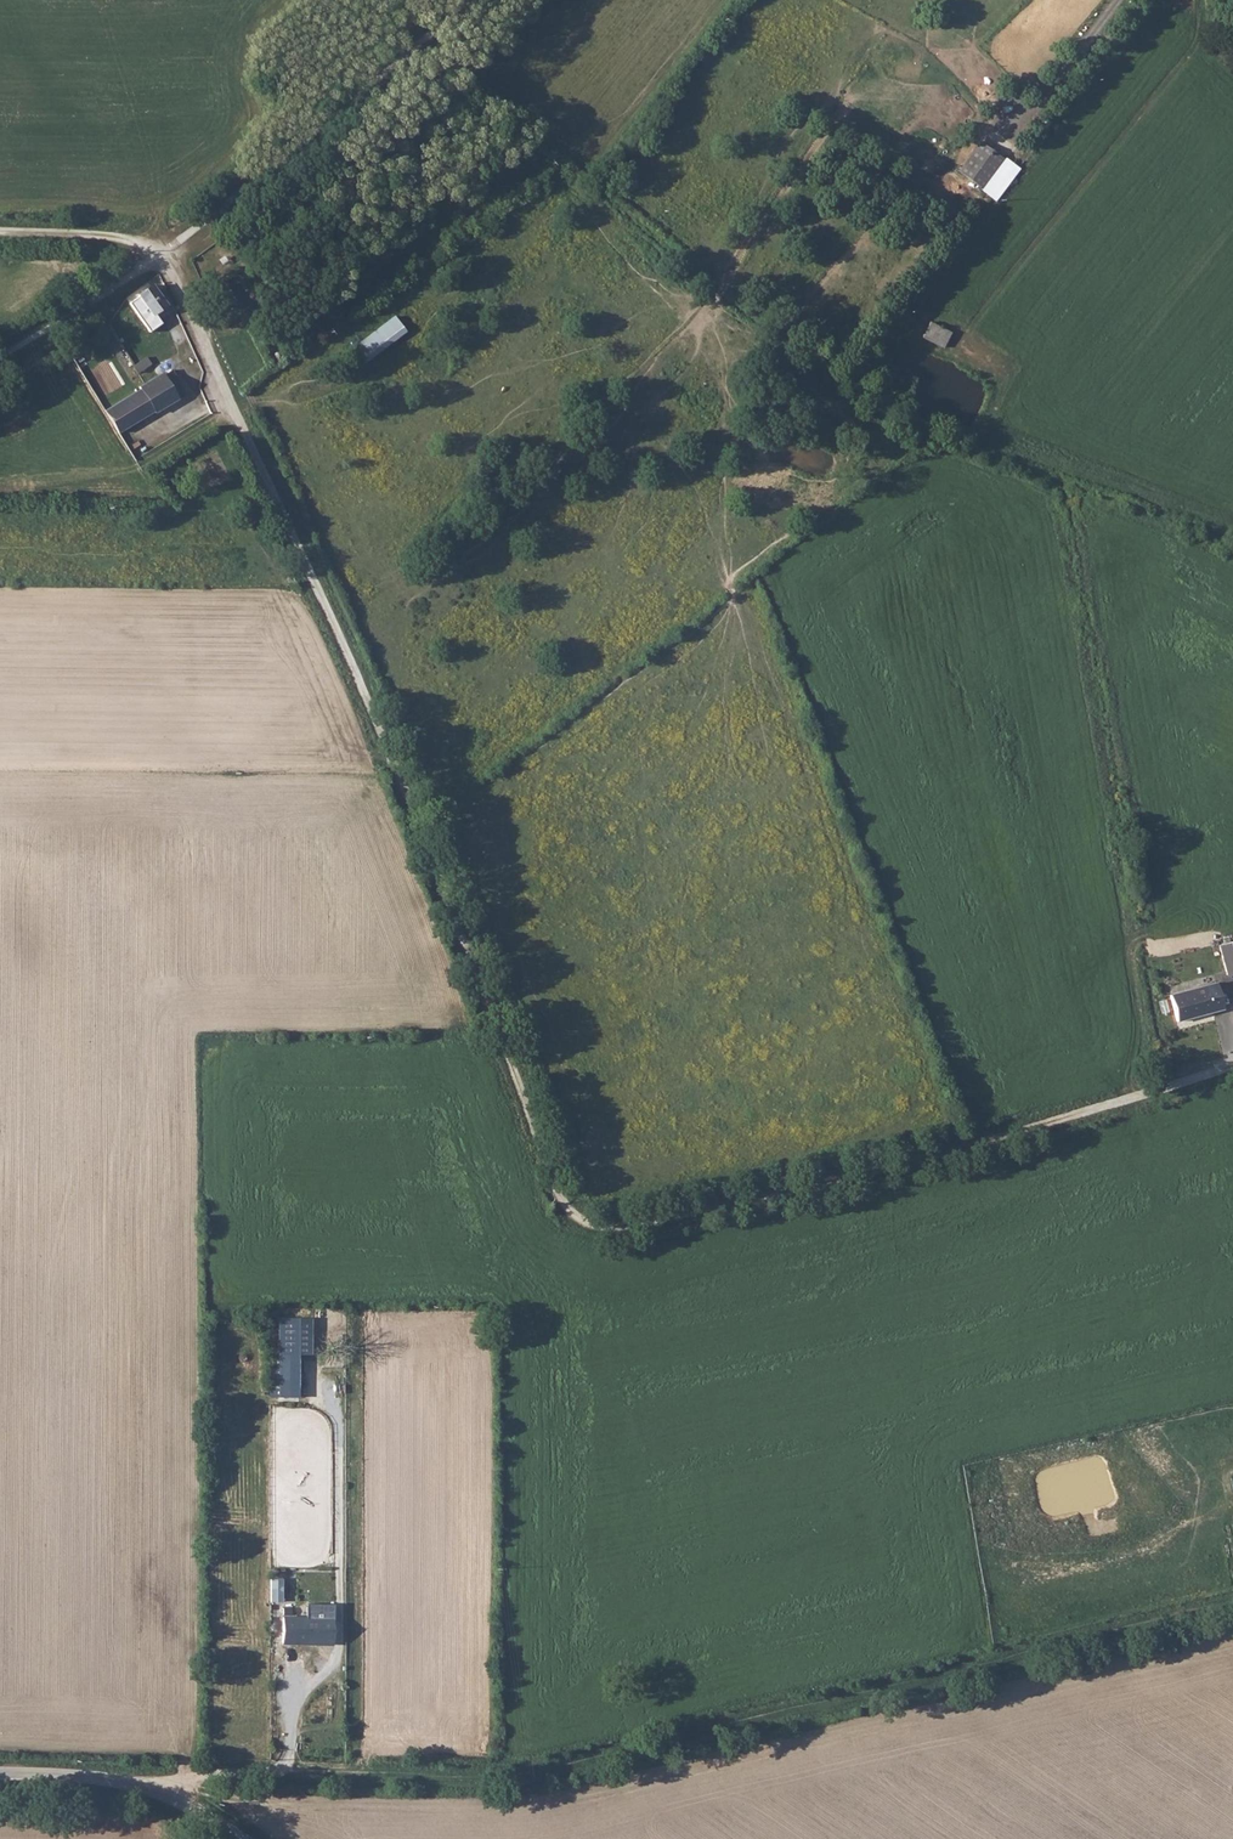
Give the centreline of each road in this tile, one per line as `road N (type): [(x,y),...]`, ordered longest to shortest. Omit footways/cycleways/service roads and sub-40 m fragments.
road 1 (track): [(202,334),(343,645),(566,1211),(591,1228),(620,1230),(1133,1097)]
road 2 (track): [(93,1781),(506,1773),(729,1734),(1232,1611)]
road 3 (unclassified): [(0,232),(94,235),(149,248),(172,265),(202,334)]
road 4 (unclassified): [(239,1838),(190,1806),(144,1790),(0,1775)]

